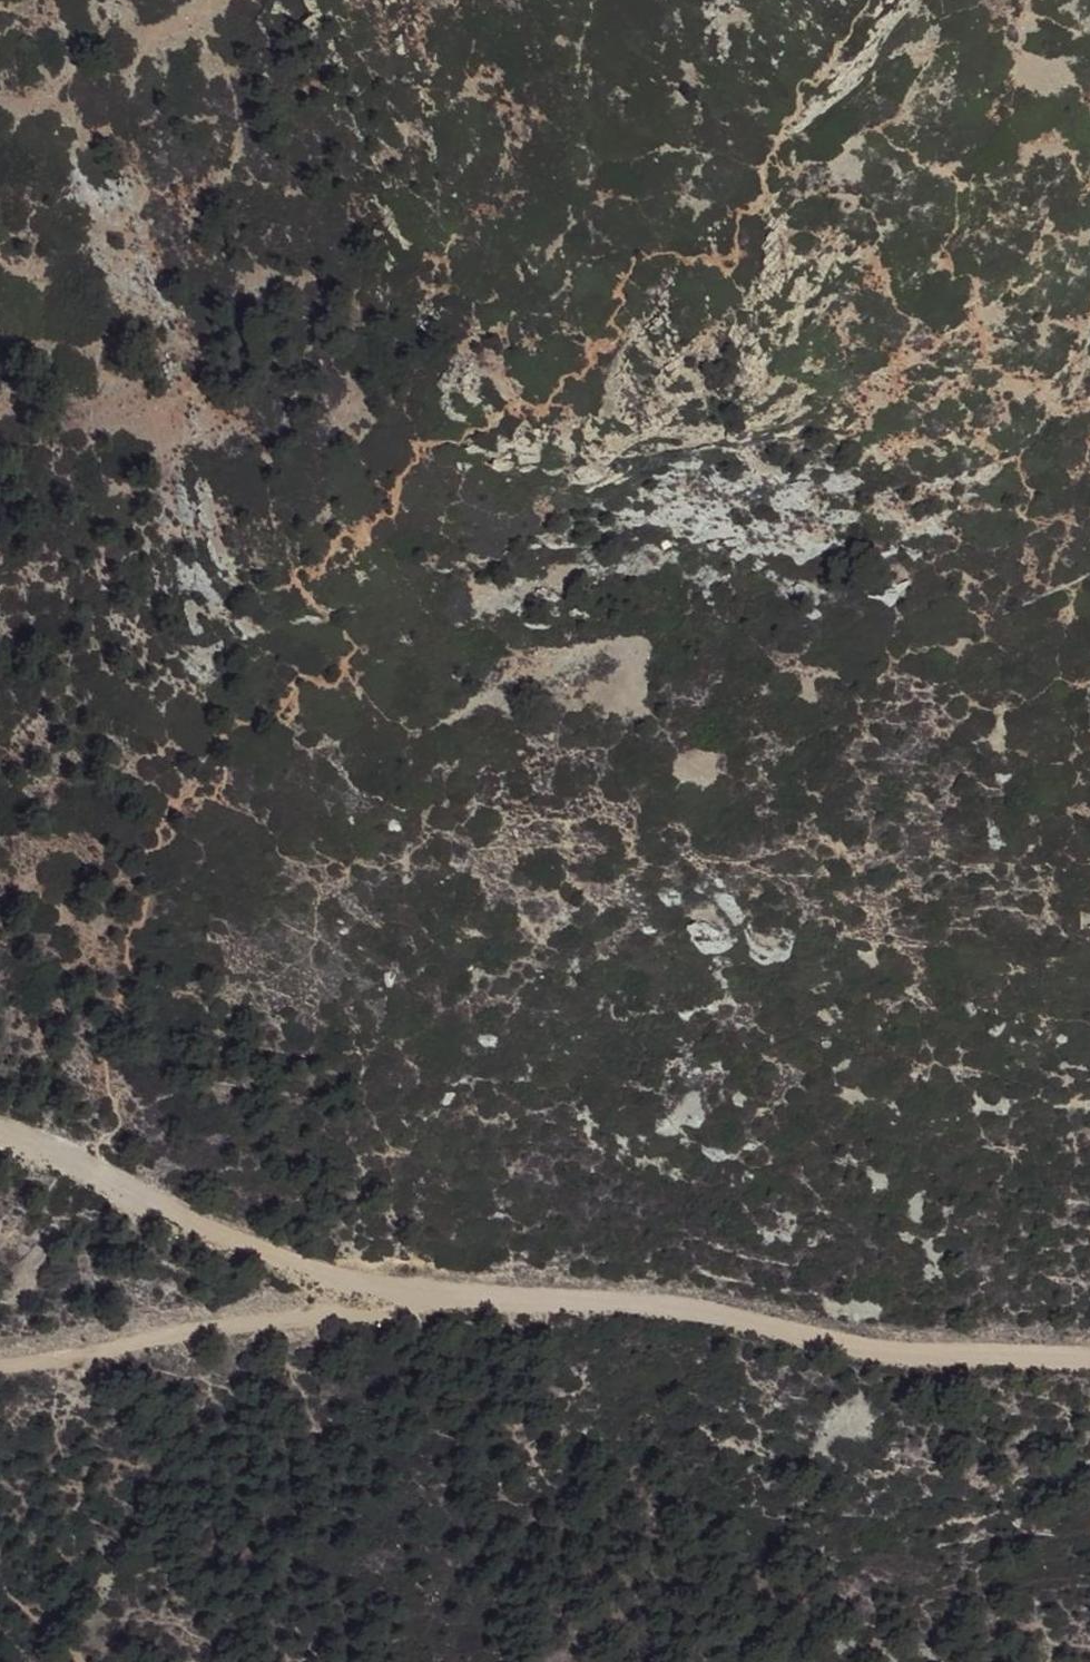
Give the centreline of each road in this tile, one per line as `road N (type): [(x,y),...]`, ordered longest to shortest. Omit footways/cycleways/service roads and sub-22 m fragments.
road 1 (track): [(0,1374),(463,1295),(648,1300),(928,1356),(1089,1352)]
road 2 (track): [(463,1295),(331,1270),(91,1161)]

